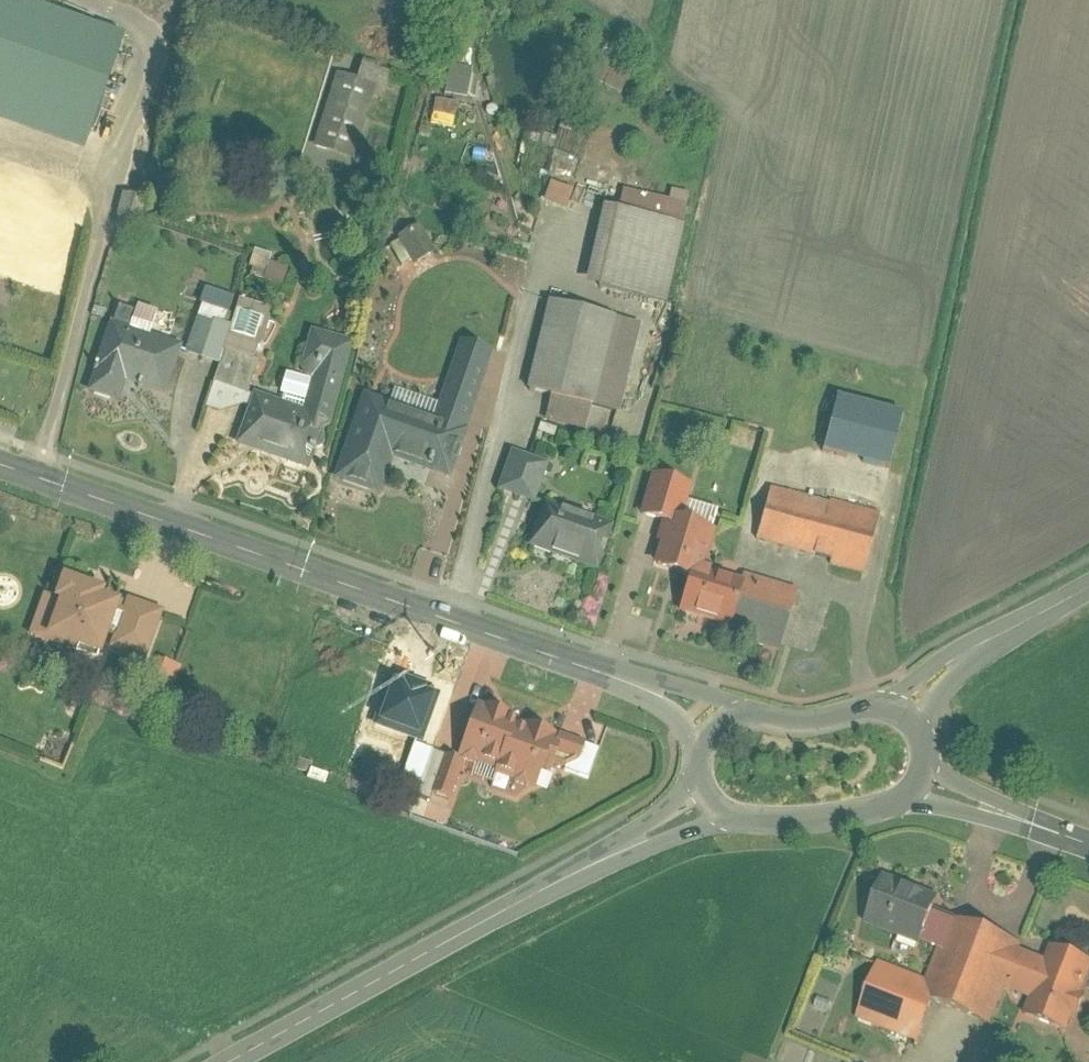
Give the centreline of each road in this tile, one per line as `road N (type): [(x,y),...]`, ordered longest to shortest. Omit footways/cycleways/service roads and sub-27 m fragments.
road 1 (tertiary): [(0,460),(693,708),(723,726)]
road 2 (tertiary): [(234,1061),(704,802)]
road 3 (tertiary): [(704,802),(736,822),(823,825),(873,814),(921,786)]
road 4 (tertiary): [(903,709),(953,663),(1088,585)]
road 5 (tertiary): [(903,709),(723,726)]
road 6 (tertiary): [(921,786),(1088,842)]

